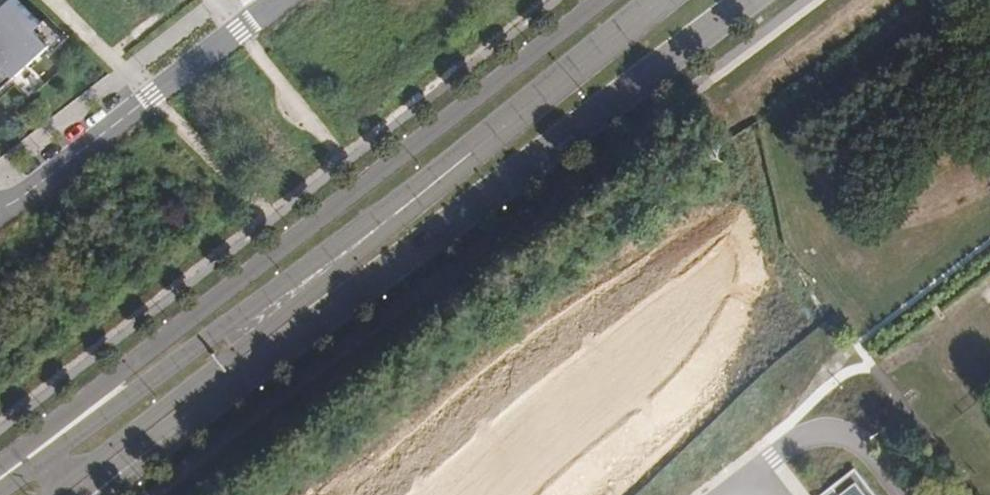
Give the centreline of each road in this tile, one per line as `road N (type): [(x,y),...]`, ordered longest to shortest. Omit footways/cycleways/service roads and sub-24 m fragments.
road 1 (secondary): [(121,473),(766,0)]
road 2 (residential): [(597,0),(323,208),(0,472)]
road 3 (secondary): [(471,157),(0,487)]
road 4 (secondary): [(471,157),(39,494)]
road 5 (residential): [(0,213),(276,0)]
road 6 (secondary): [(665,0),(471,157)]

